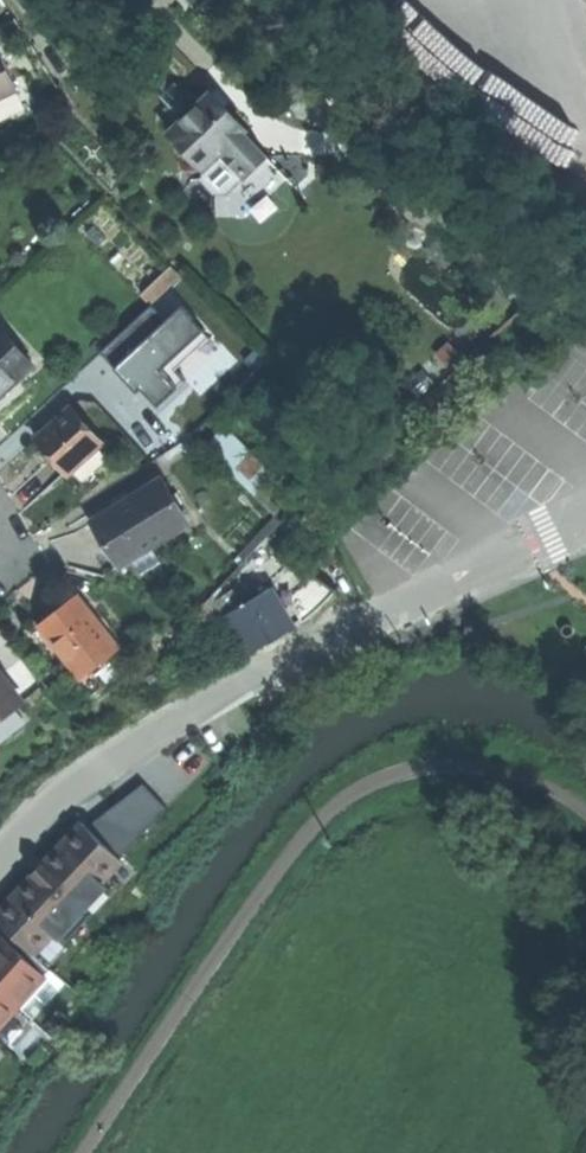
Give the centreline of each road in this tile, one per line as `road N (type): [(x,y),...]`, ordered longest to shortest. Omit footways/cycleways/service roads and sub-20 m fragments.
road 1 (residential): [(0,859),(93,770),(346,626)]

